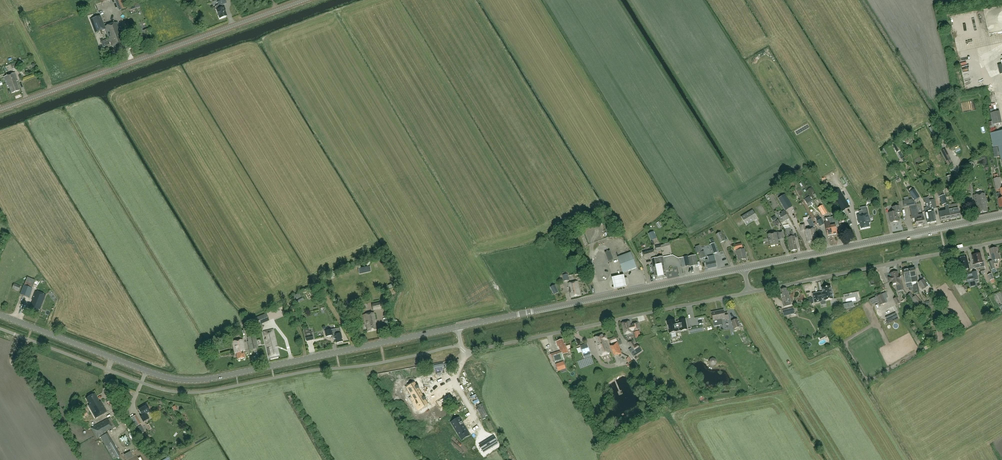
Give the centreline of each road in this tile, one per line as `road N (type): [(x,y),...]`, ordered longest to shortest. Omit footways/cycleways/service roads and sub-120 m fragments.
road 1 (tertiary): [(457,327),(190,380),(0,315)]
road 2 (unclassified): [(0,110),(306,0)]
road 3 (residential): [(457,327),(469,352),(749,292)]
road 4 (tertiary): [(457,327),(744,268)]
road 5 (tertiary): [(744,268),(1001,215)]
road 6 (residential): [(749,292),(1001,242)]

